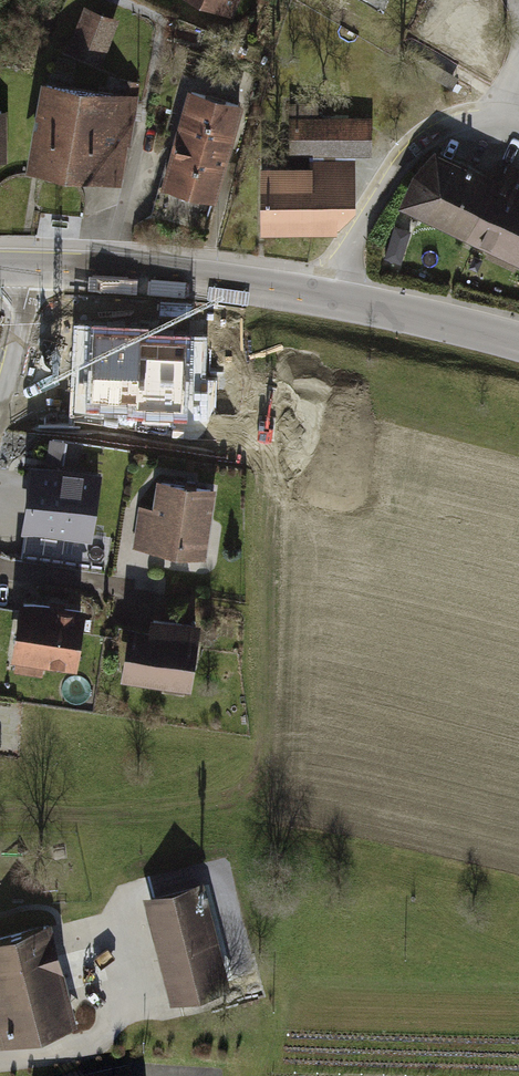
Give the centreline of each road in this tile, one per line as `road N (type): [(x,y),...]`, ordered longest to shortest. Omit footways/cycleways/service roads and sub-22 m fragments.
road 1 (tertiary): [(36,269),(180,278),(329,302)]
road 2 (residential): [(518,118),(487,113),(444,126),(408,153),(348,247),(329,302)]
road 3 (tertiary): [(329,302),(518,344)]
road 4 (residential): [(36,269),(0,404)]
road 5 (residential): [(0,568),(128,590)]

